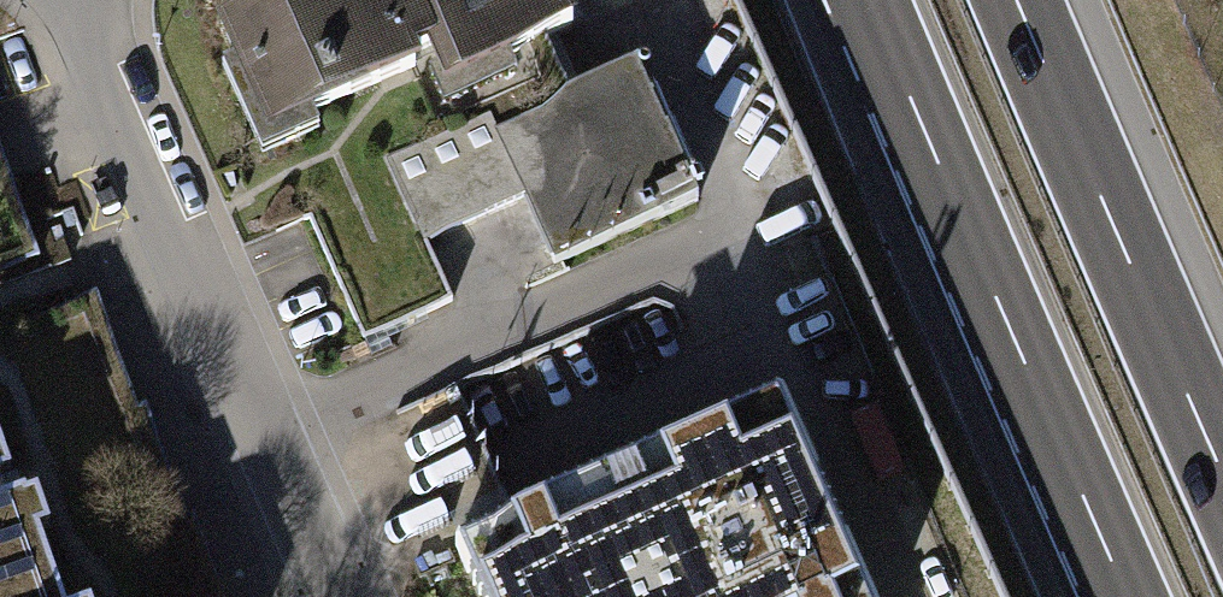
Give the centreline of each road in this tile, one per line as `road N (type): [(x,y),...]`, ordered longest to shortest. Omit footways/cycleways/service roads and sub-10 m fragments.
road 1 (motorway): [(870,0),(1129,596)]
road 2 (residential): [(346,596),(123,106),(92,0)]
road 3 (motorway): [(1222,467),(1019,0)]

